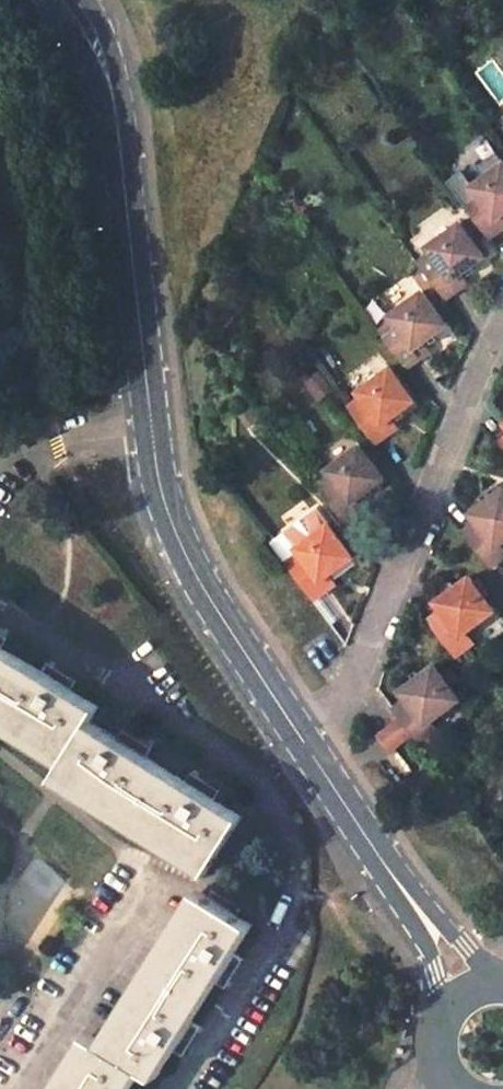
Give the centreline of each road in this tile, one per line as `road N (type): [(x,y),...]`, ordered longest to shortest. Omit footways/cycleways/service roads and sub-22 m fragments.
road 1 (tertiary): [(77,0),(108,60),(124,140),(151,435),(170,523),(220,621),(302,746)]
road 2 (residential): [(302,746),(351,695),(502,328)]
road 3 (tertiary): [(302,746),(470,991)]

